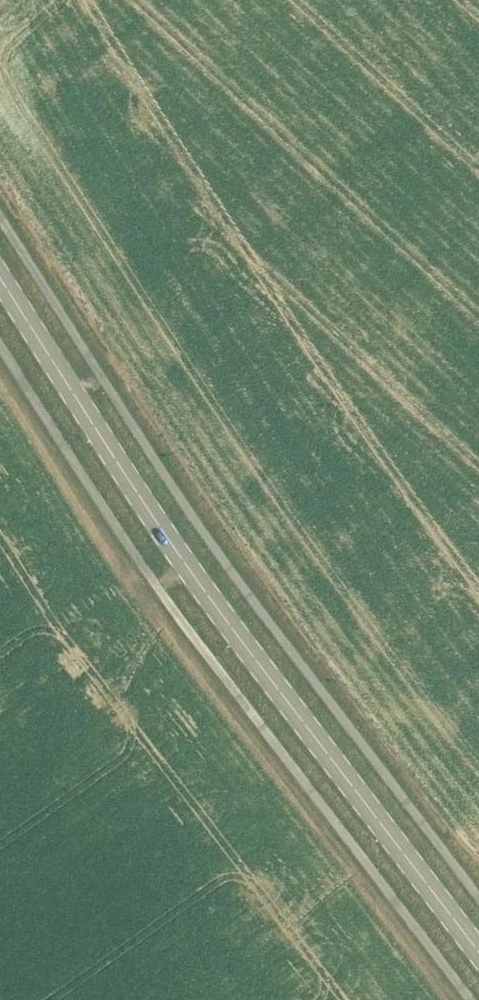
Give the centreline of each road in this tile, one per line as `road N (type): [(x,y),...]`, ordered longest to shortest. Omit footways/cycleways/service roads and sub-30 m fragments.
road 1 (secondary): [(478,952),(240,640),(0,277)]

